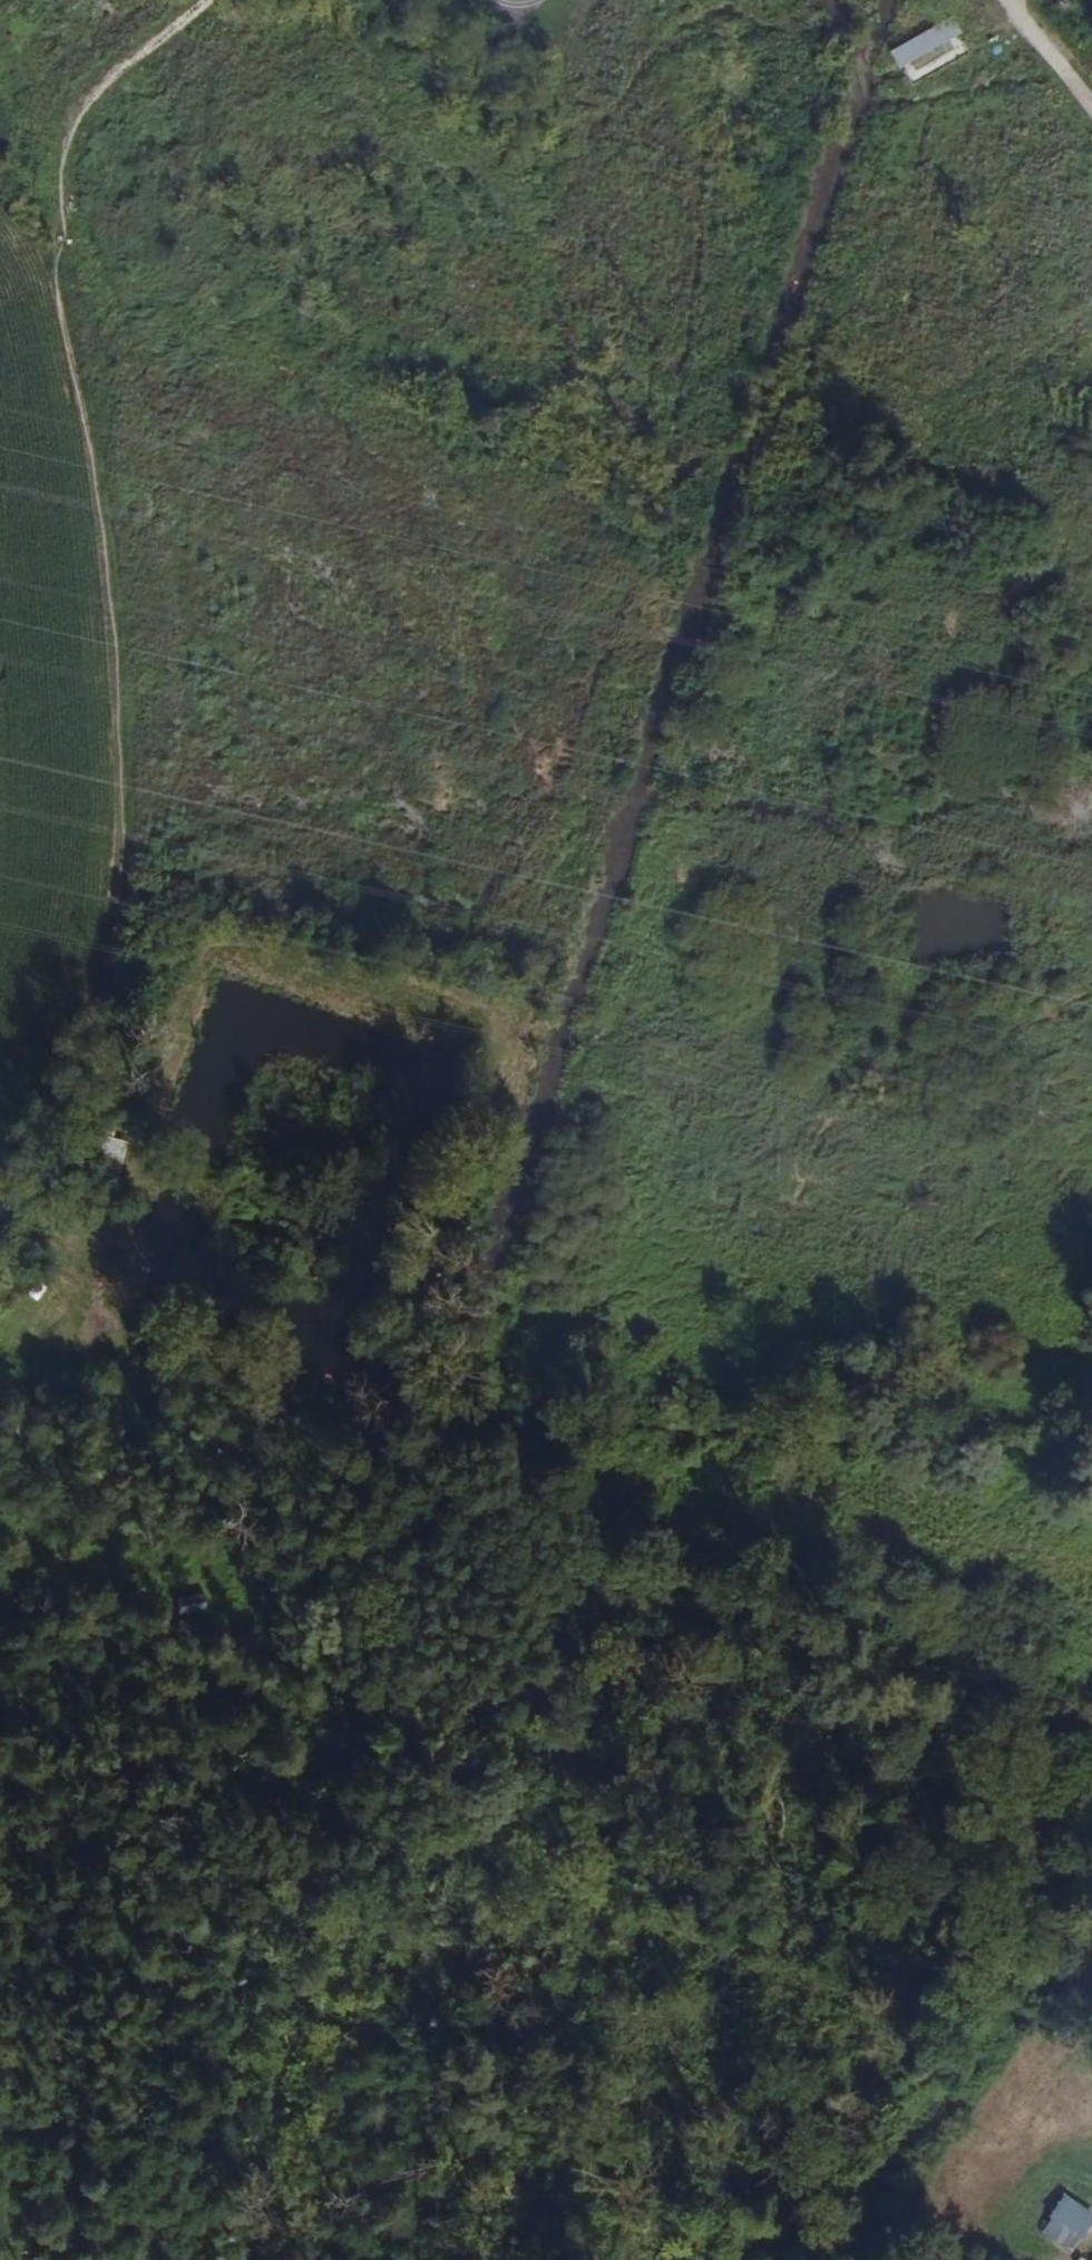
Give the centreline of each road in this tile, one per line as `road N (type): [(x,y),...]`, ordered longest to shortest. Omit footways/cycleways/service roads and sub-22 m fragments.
road 1 (track): [(1091,1958),(857,2259)]
road 2 (track): [(1091,109),(1007,0)]

